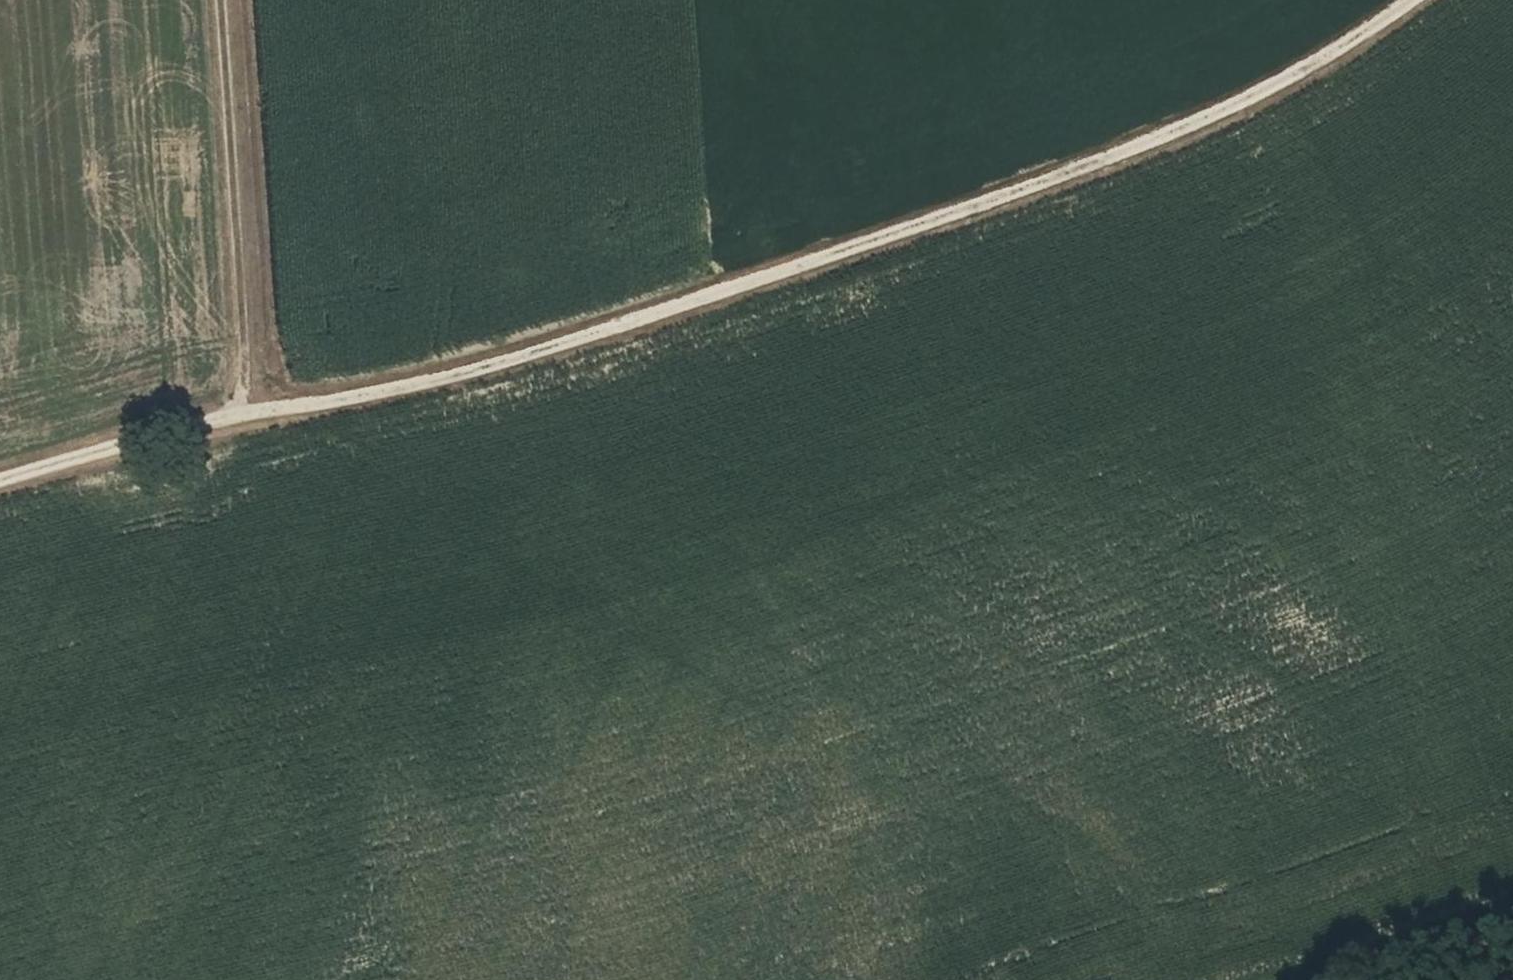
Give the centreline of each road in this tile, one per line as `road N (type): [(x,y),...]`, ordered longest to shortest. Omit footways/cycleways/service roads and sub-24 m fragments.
road 1 (track): [(235,411),(324,401),(534,351),(993,197),(1243,98),(1399,0)]
road 2 (track): [(221,0),(245,360),(235,411)]
road 3 (track): [(0,474),(235,411)]

